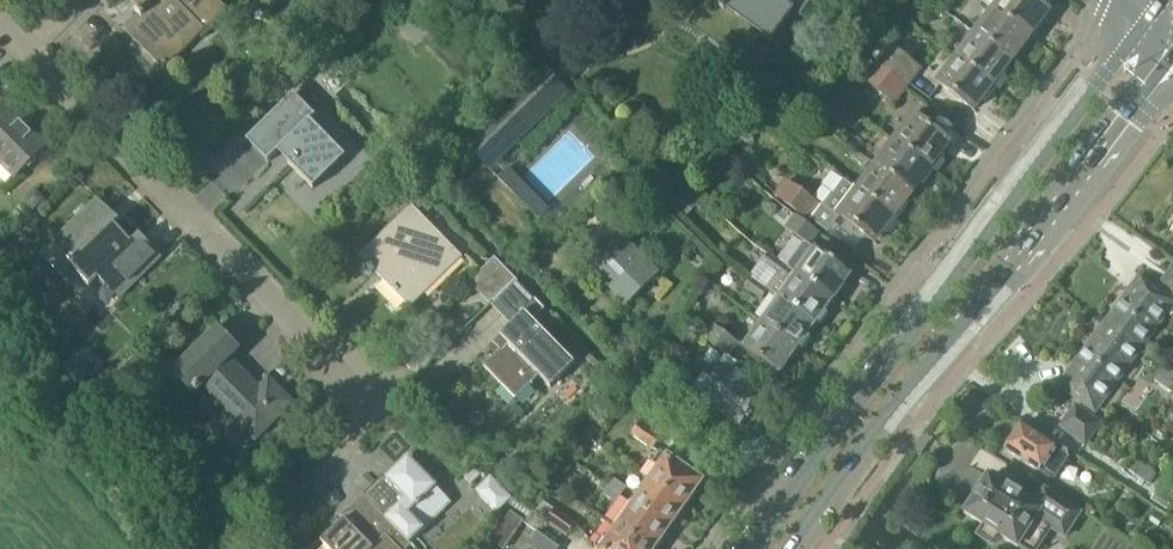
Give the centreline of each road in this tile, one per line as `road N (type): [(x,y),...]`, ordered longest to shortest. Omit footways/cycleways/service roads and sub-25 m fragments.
road 1 (secondary): [(1144,24),(756,548)]
road 2 (residential): [(296,497),(372,406),(0,29)]
road 3 (secondary): [(787,548),(878,422),(1006,274),(1172,53)]

